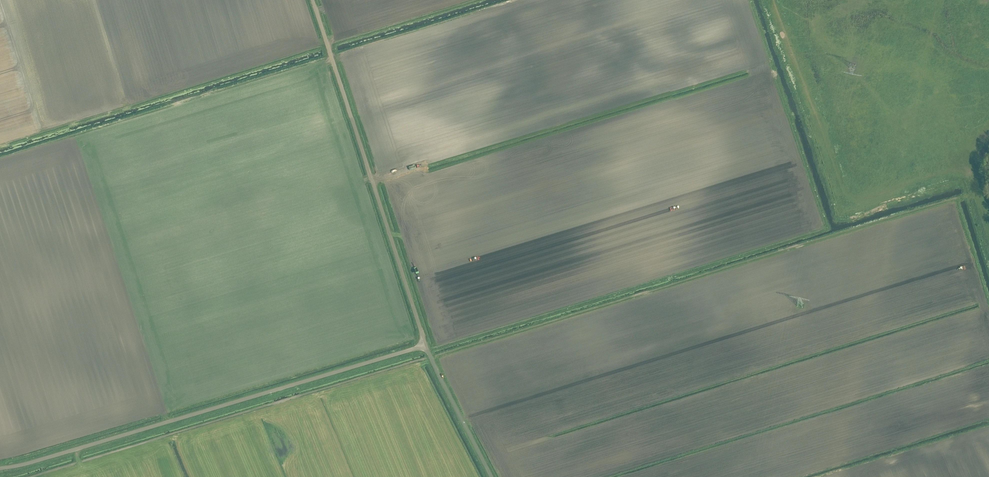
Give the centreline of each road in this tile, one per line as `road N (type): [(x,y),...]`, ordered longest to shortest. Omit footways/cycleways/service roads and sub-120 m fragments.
road 1 (track): [(431,359),(974,193)]
road 2 (unclassified): [(0,469),(426,346)]
road 3 (unclassified): [(426,346),(312,0)]
road 4 (unclassified): [(491,476),(426,346)]

